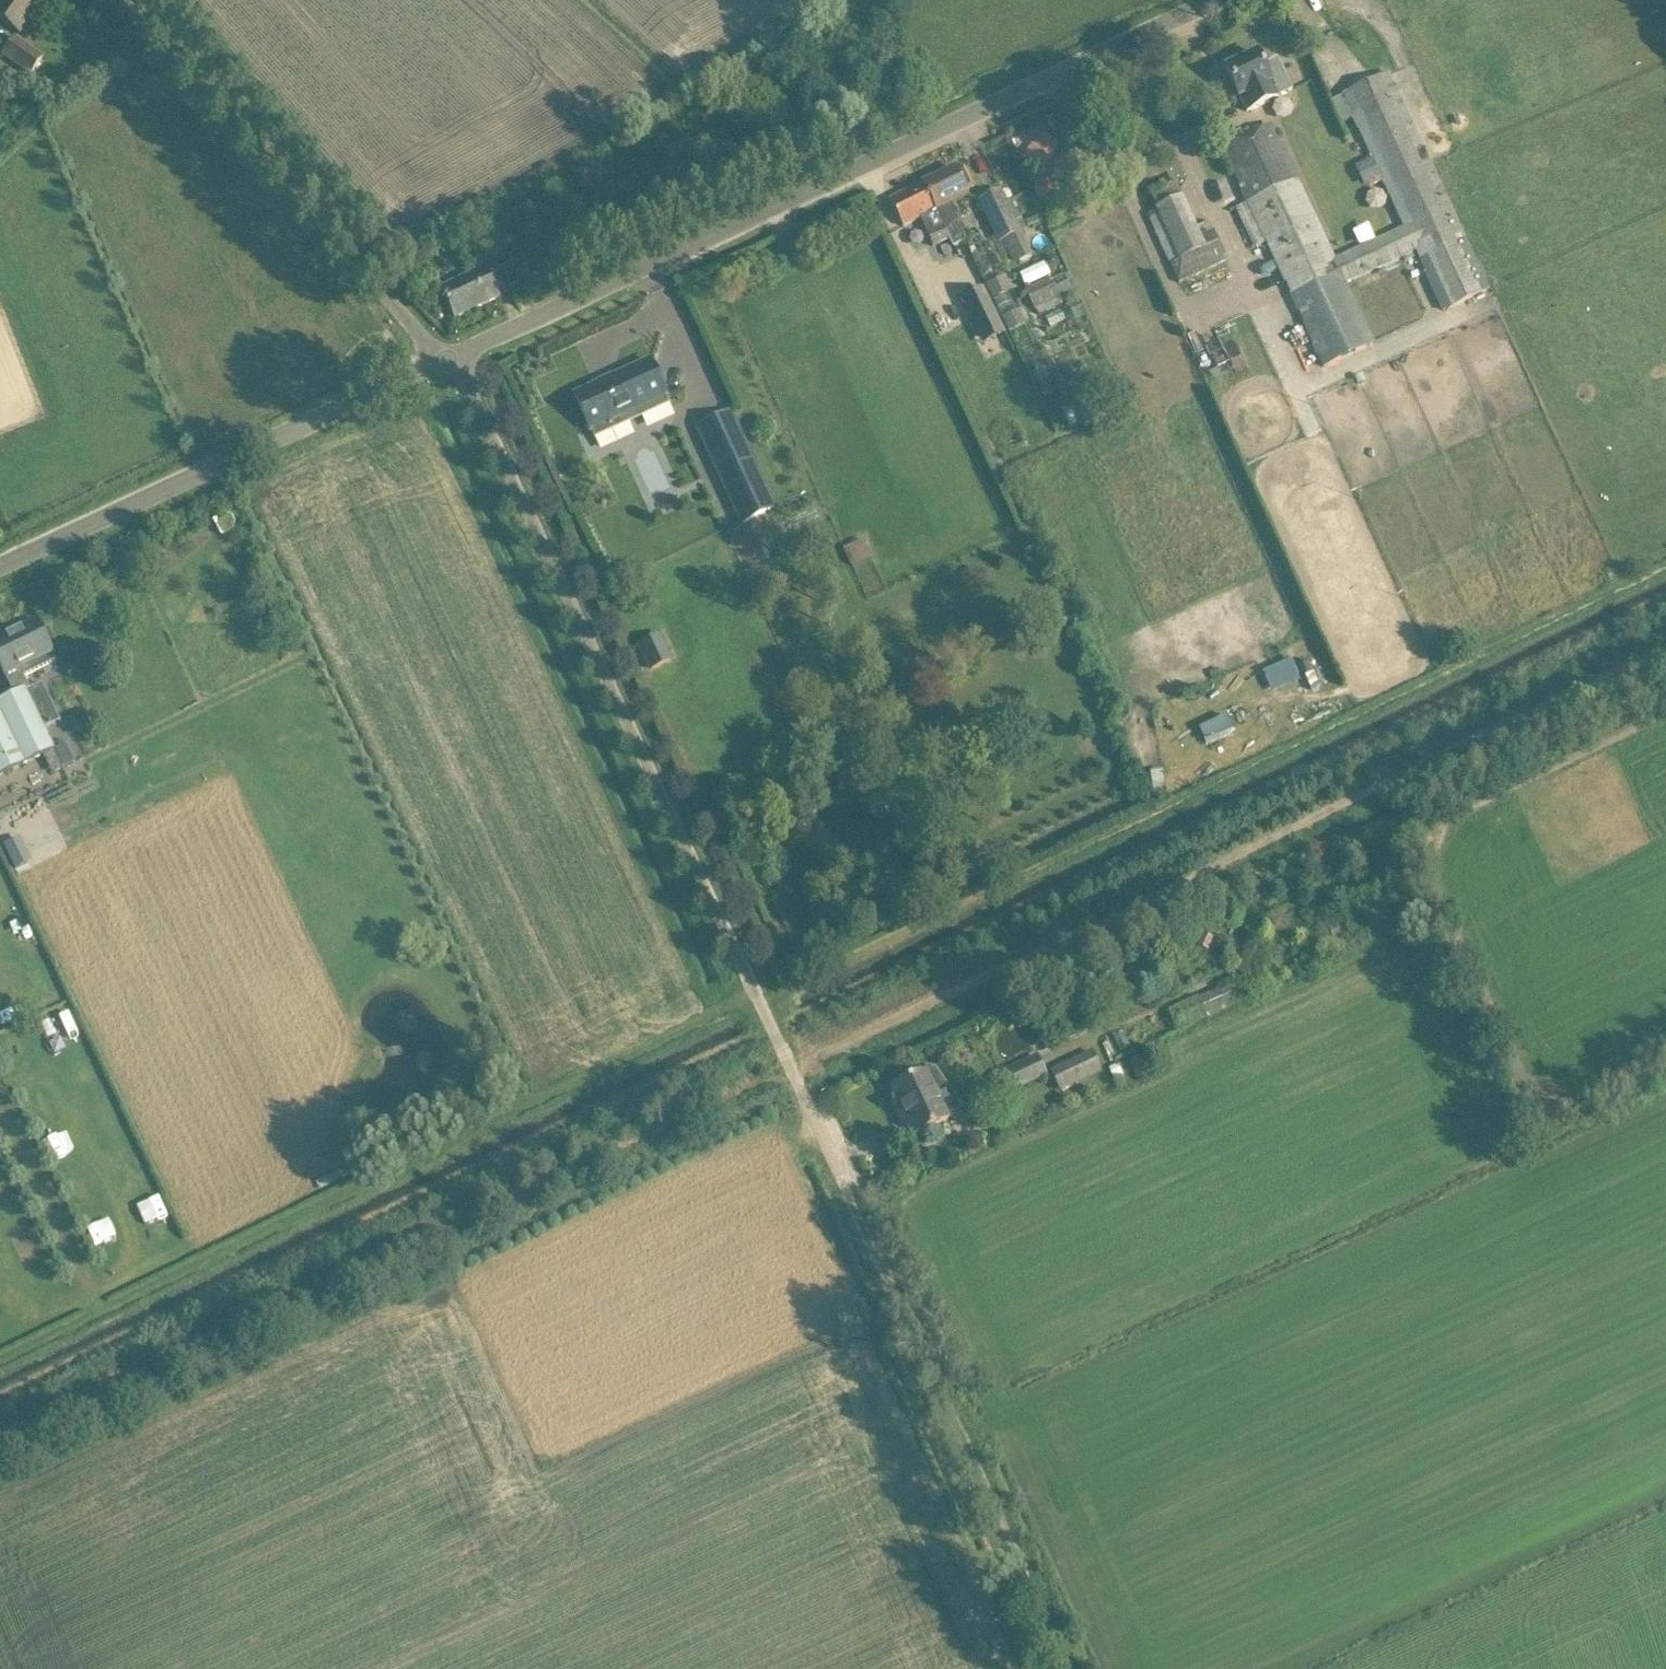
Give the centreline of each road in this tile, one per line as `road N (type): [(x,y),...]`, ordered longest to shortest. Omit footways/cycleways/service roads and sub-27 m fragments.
road 1 (unclassified): [(849,1191),(507,472),(440,355)]
road 2 (unclassified): [(440,355),(1214,0)]
road 3 (unclassified): [(0,557),(440,355)]
road 4 (unclassified): [(440,355),(118,0)]

